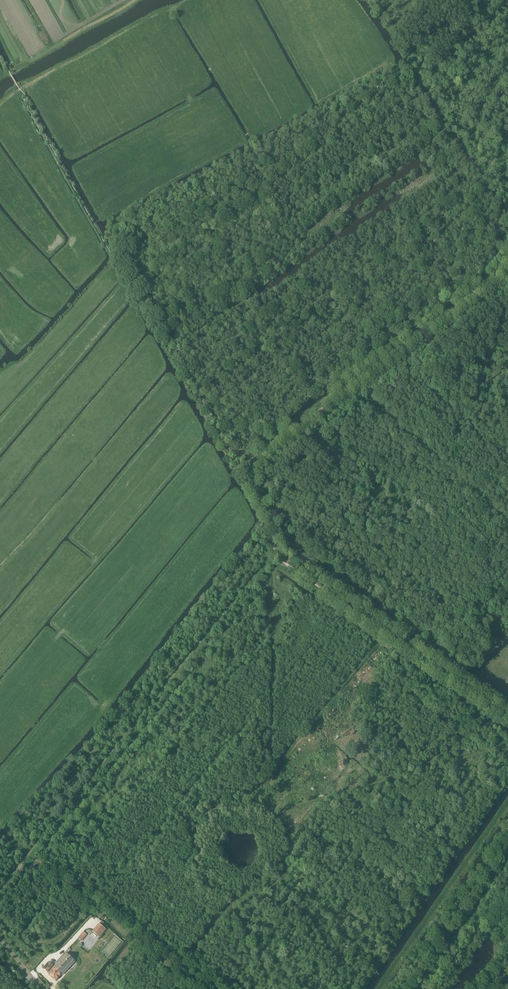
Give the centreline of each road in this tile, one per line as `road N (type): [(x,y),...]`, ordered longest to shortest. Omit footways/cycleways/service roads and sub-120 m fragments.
road 1 (track): [(252,471),(273,444),(481,292),(507,258)]
road 2 (track): [(445,671),(274,554)]

